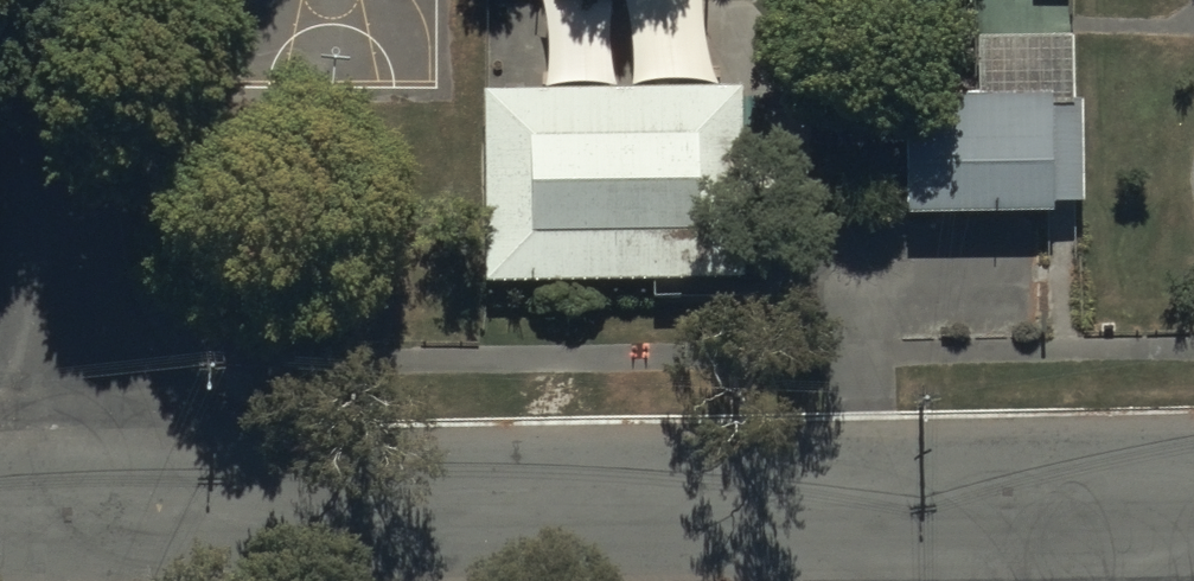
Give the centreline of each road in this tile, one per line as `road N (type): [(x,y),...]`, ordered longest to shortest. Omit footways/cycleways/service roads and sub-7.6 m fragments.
road 1 (residential): [(53,505),(1015,486)]
road 2 (residential): [(55,0),(53,505)]
road 3 (residential): [(1015,486),(1193,483)]

